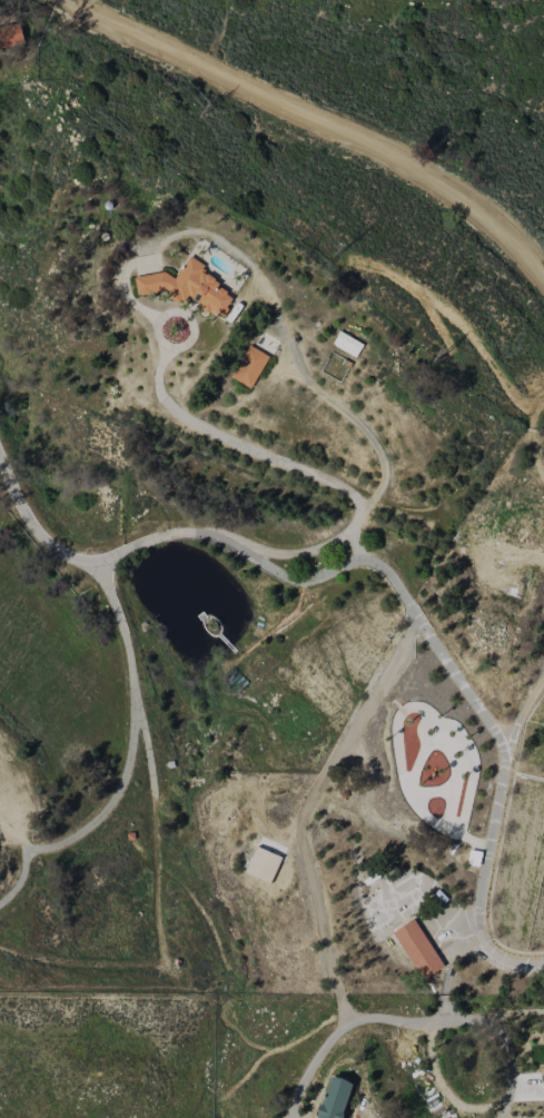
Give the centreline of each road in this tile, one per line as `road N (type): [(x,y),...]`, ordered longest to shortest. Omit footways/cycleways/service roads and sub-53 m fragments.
road 1 (residential): [(543,283),(449,199),(40,0)]

